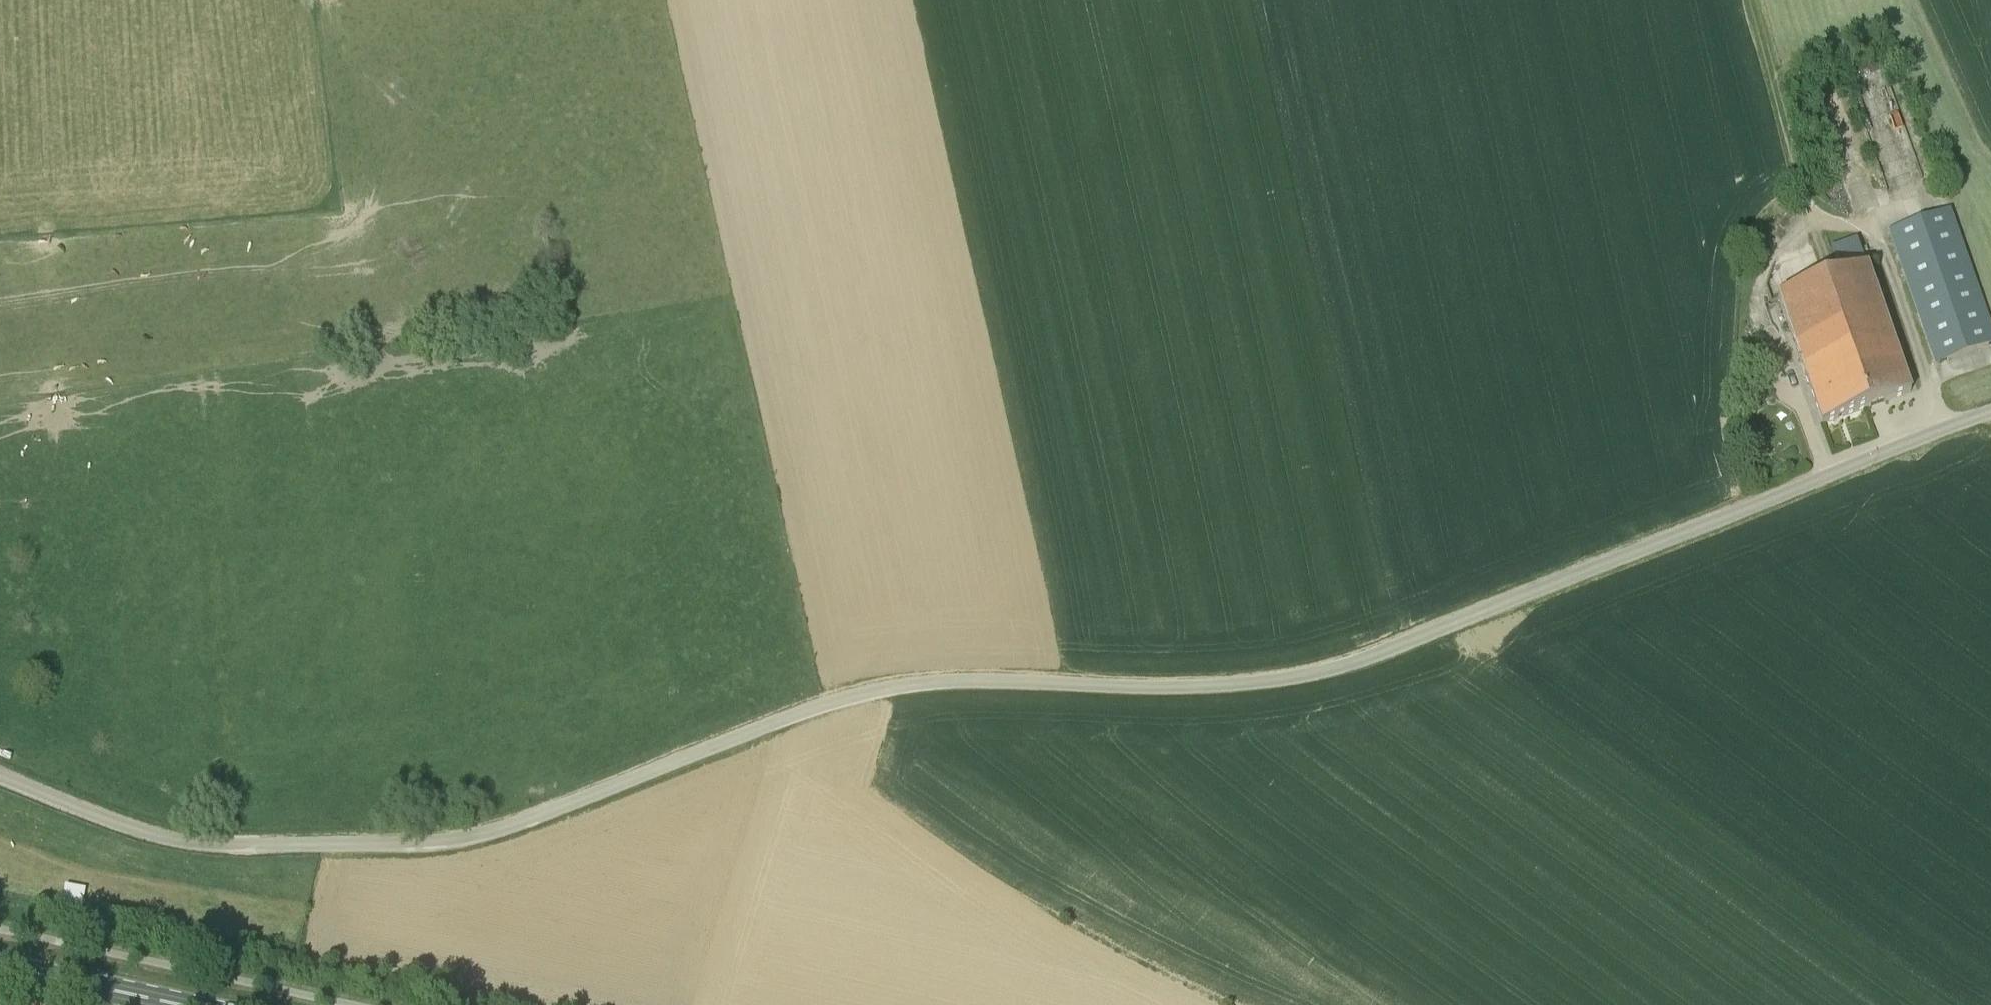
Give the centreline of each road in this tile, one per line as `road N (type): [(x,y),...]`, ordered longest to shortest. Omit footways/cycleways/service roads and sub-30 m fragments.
road 1 (unclassified): [(0,775),(192,843),(462,836),(533,817),(811,708),(885,688),(980,680),(1165,688),(1324,670),(1990,411)]
road 2 (primary): [(179,1004),(0,966)]

